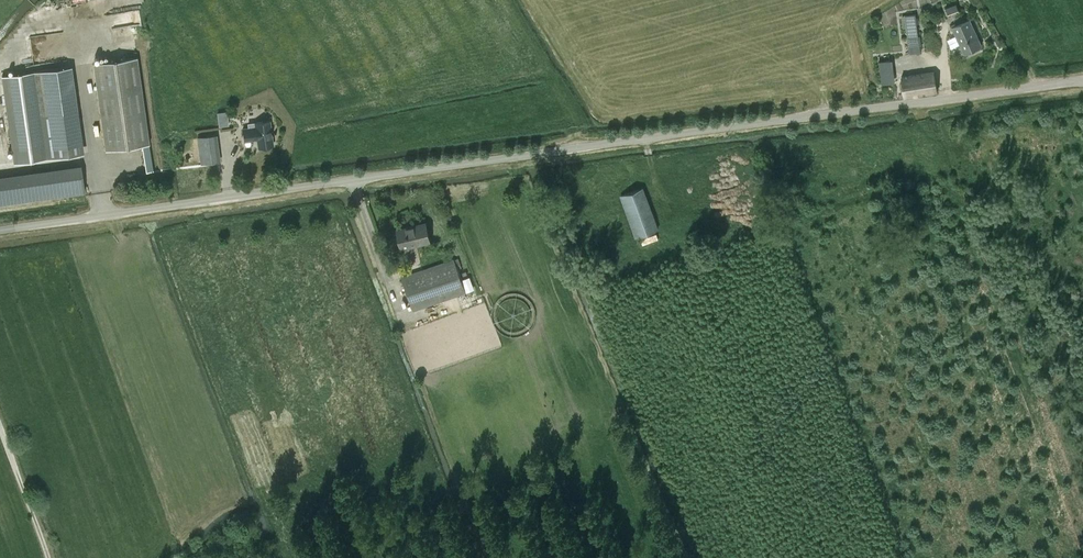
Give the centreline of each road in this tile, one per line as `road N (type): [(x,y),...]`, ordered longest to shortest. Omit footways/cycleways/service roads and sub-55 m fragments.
road 1 (unclassified): [(0,232),(1082,80)]

